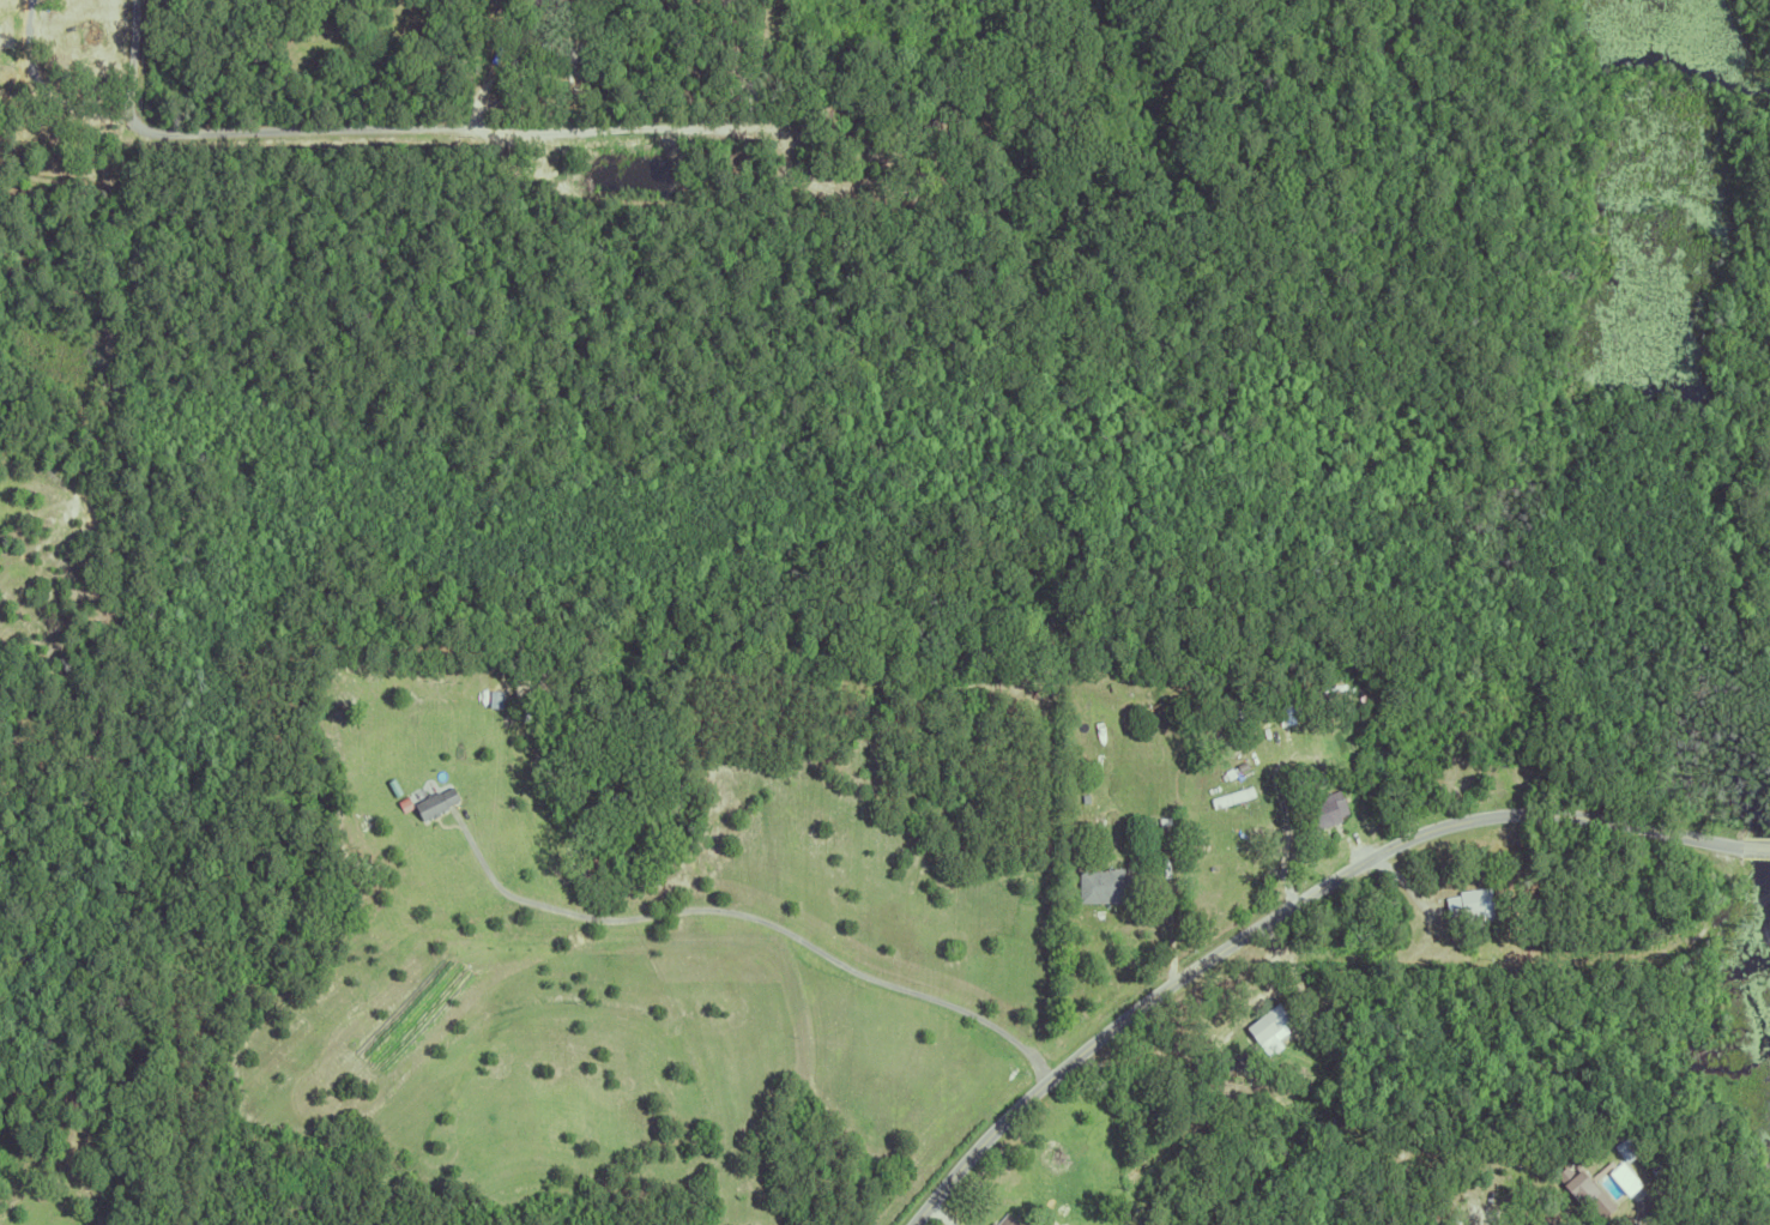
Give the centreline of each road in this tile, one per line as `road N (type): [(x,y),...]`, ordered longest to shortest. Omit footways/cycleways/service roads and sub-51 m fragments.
road 1 (residential): [(916,1224),(997,1130),(1153,1000),(1325,886),(1428,833),(1541,815),(1769,851)]
road 2 (residential): [(135,0),(129,107),(151,137),(511,129)]
road 3 (residential): [(511,129),(749,128)]

